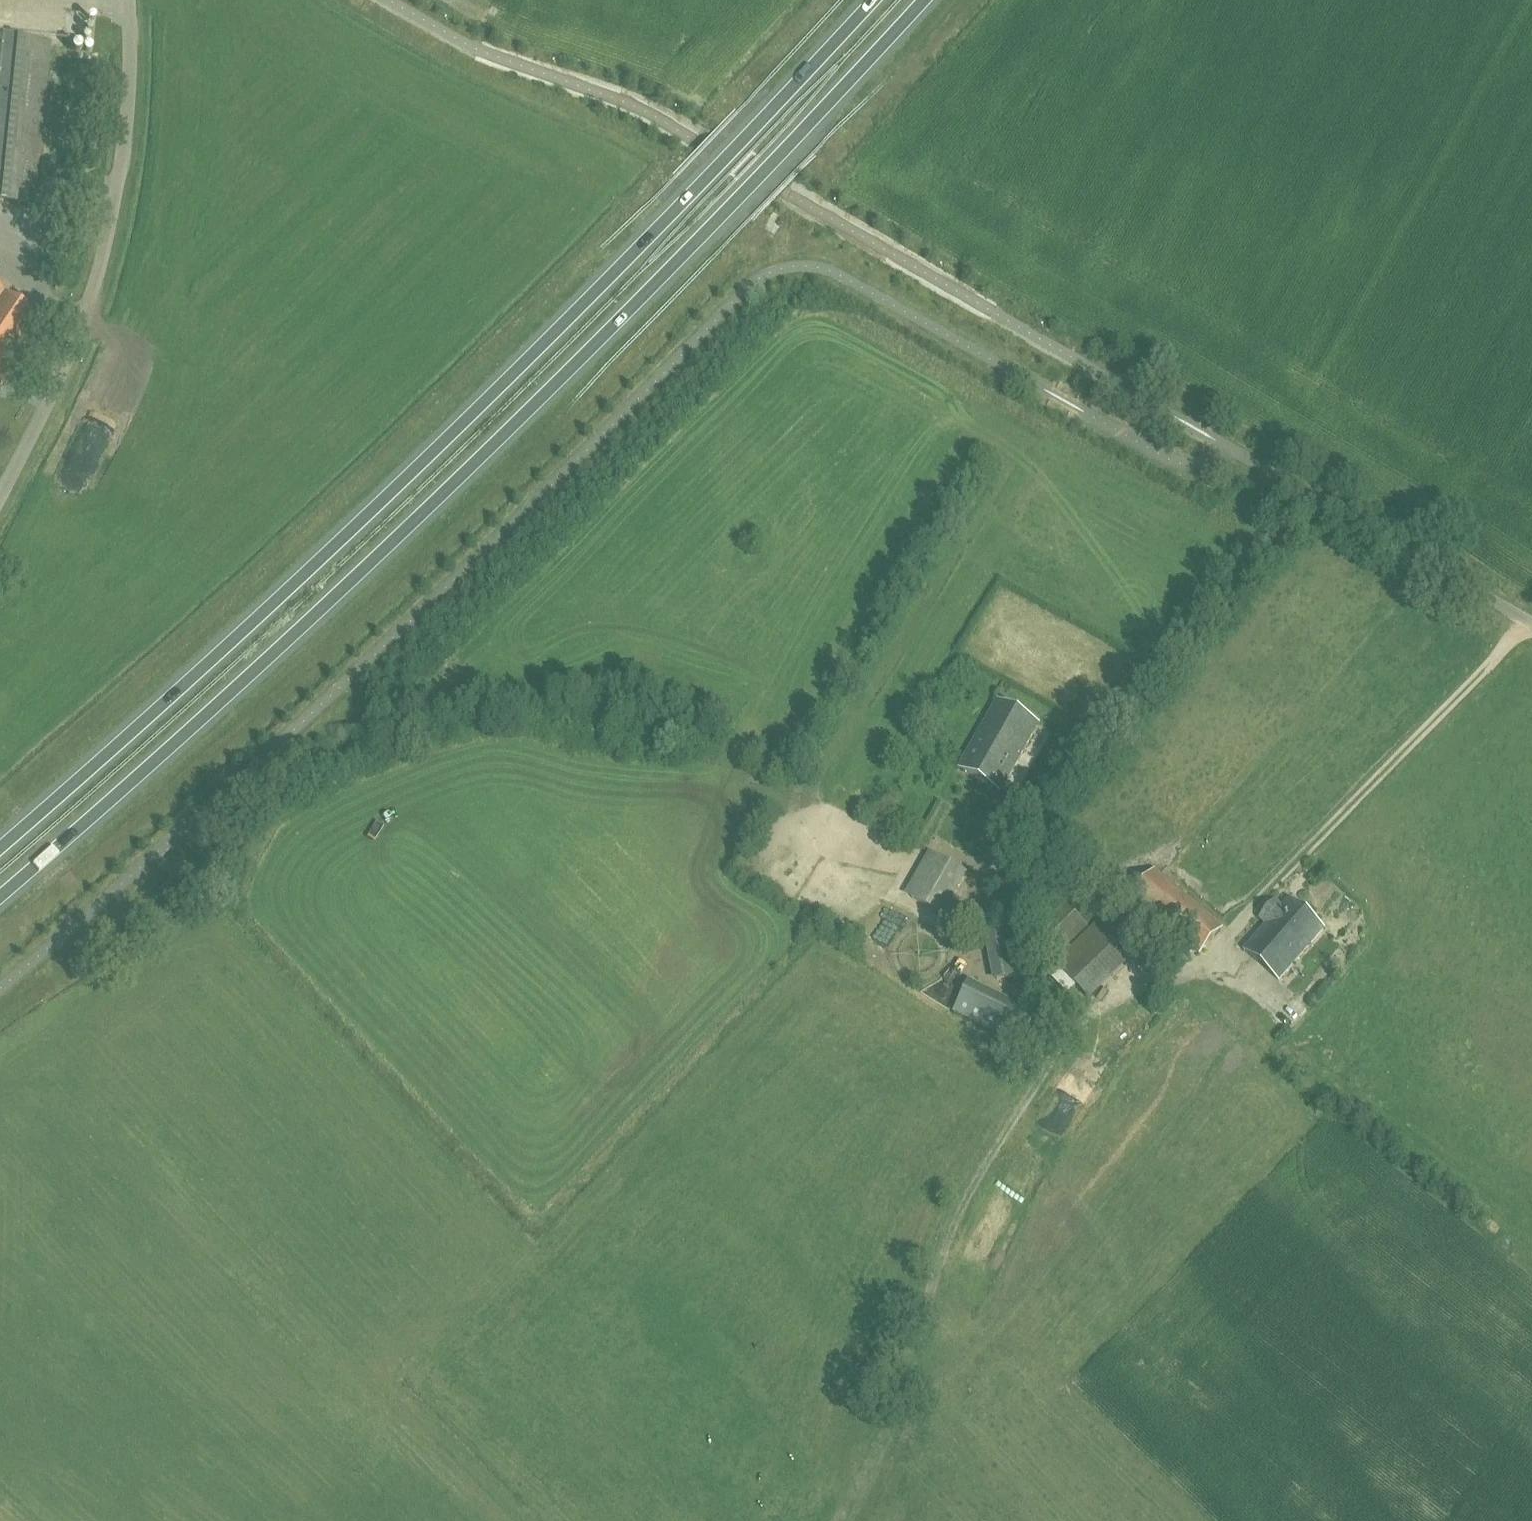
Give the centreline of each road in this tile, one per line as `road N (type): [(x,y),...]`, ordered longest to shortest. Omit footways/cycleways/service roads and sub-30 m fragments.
road 1 (trunk): [(0,896),(259,670),(708,231),(927,0)]
road 2 (trunk): [(879,0),(227,649),(0,846)]
road 3 (unclassified): [(0,496),(93,292),(126,134),(128,0)]
road 4 (unclassified): [(1531,622),(1227,446)]

